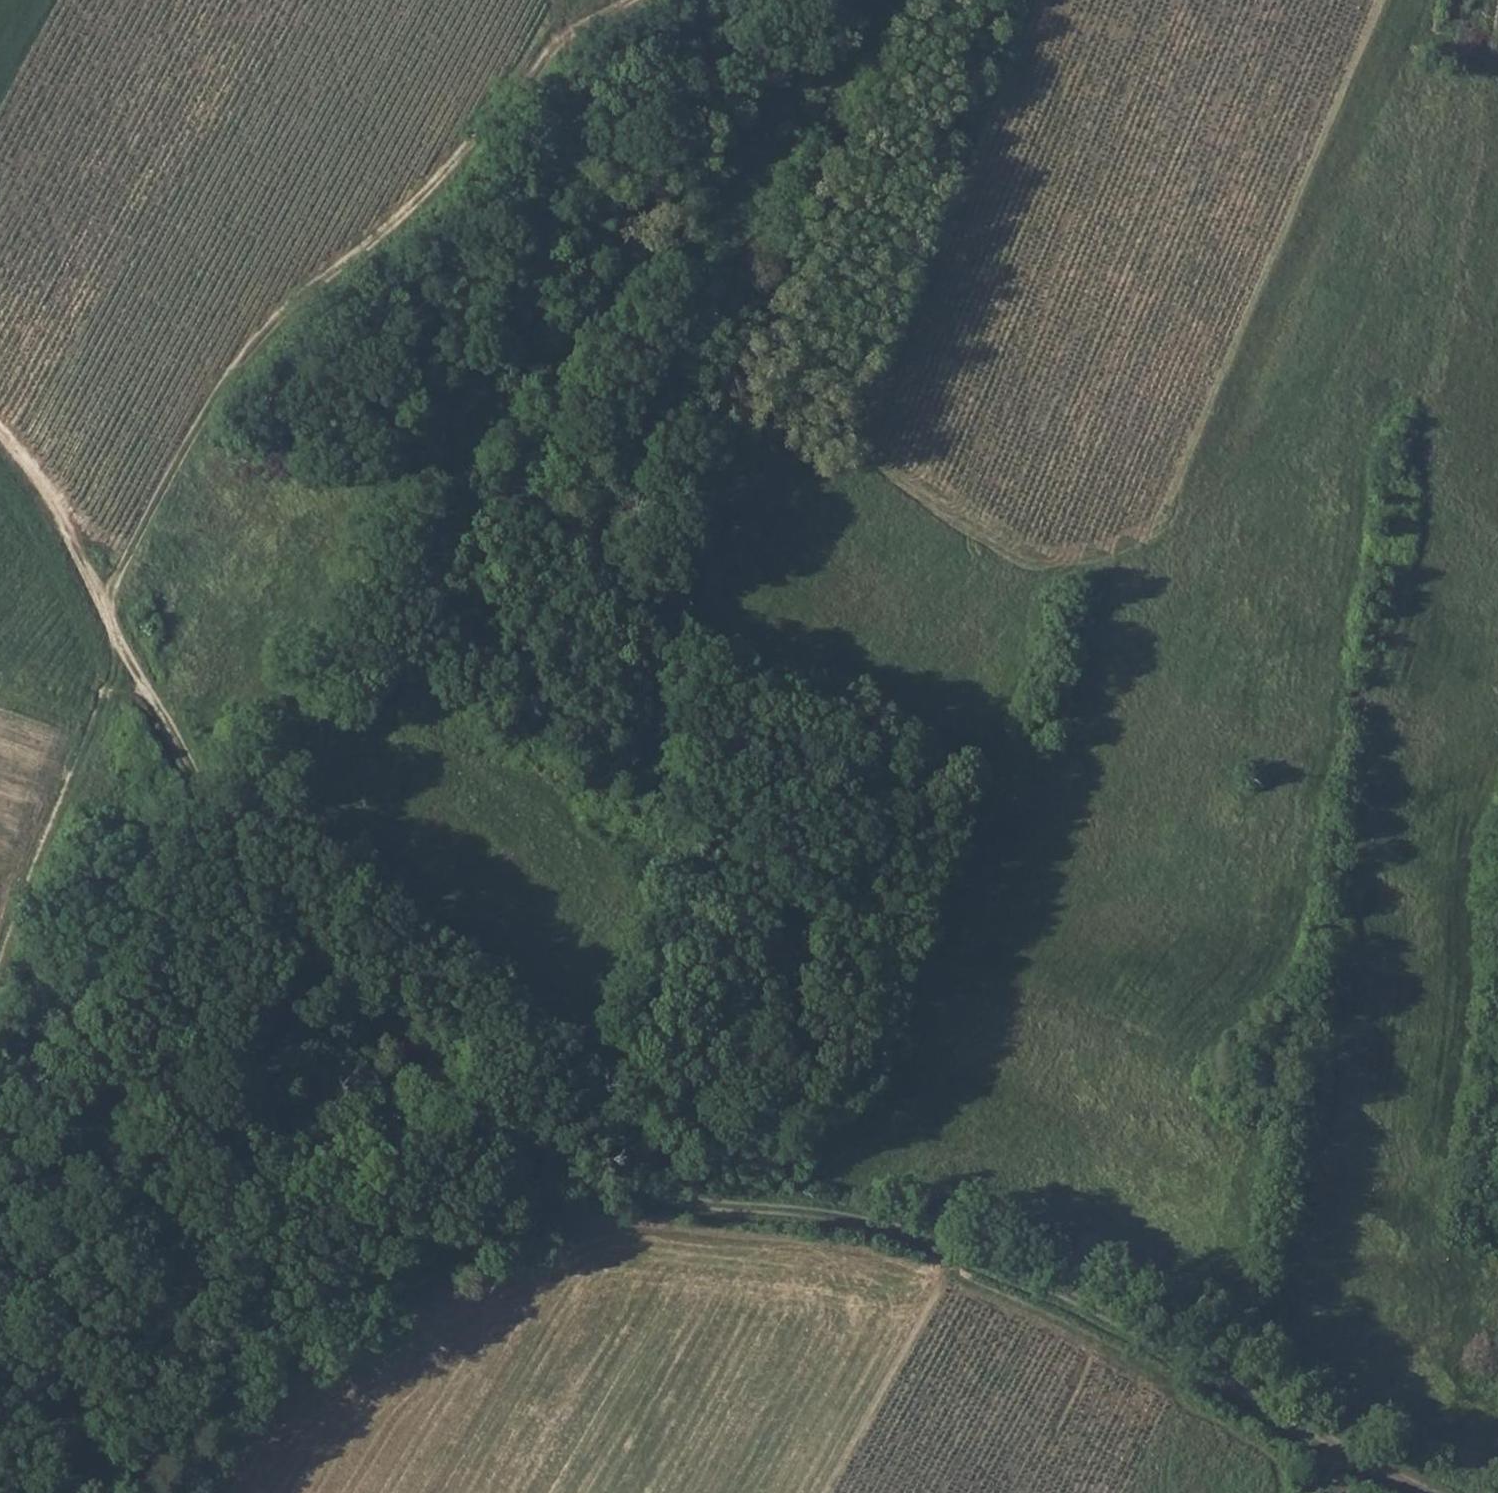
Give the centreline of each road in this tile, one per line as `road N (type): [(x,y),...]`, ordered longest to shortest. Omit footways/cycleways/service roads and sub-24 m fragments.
road 1 (unclassified): [(1431,1492),(1040,1280),(888,1226),(651,1193),(562,1163),(399,1042),(277,924),(173,744),(105,605)]
road 2 (track): [(640,0),(564,45),(442,166),(267,318),(105,605),(0,431)]
road 3 (track): [(0,983),(97,700)]

